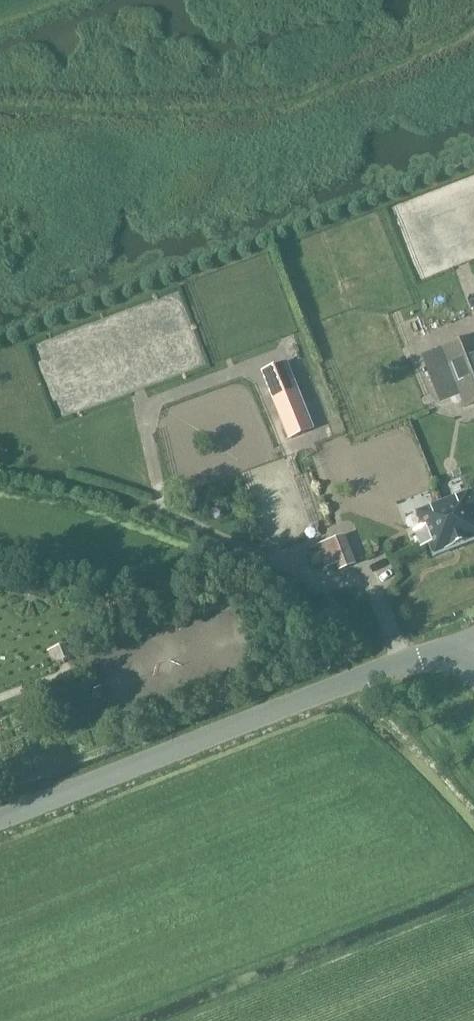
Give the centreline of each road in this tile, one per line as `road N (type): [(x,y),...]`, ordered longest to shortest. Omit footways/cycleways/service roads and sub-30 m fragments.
road 1 (tertiary): [(0,822),(471,638)]

